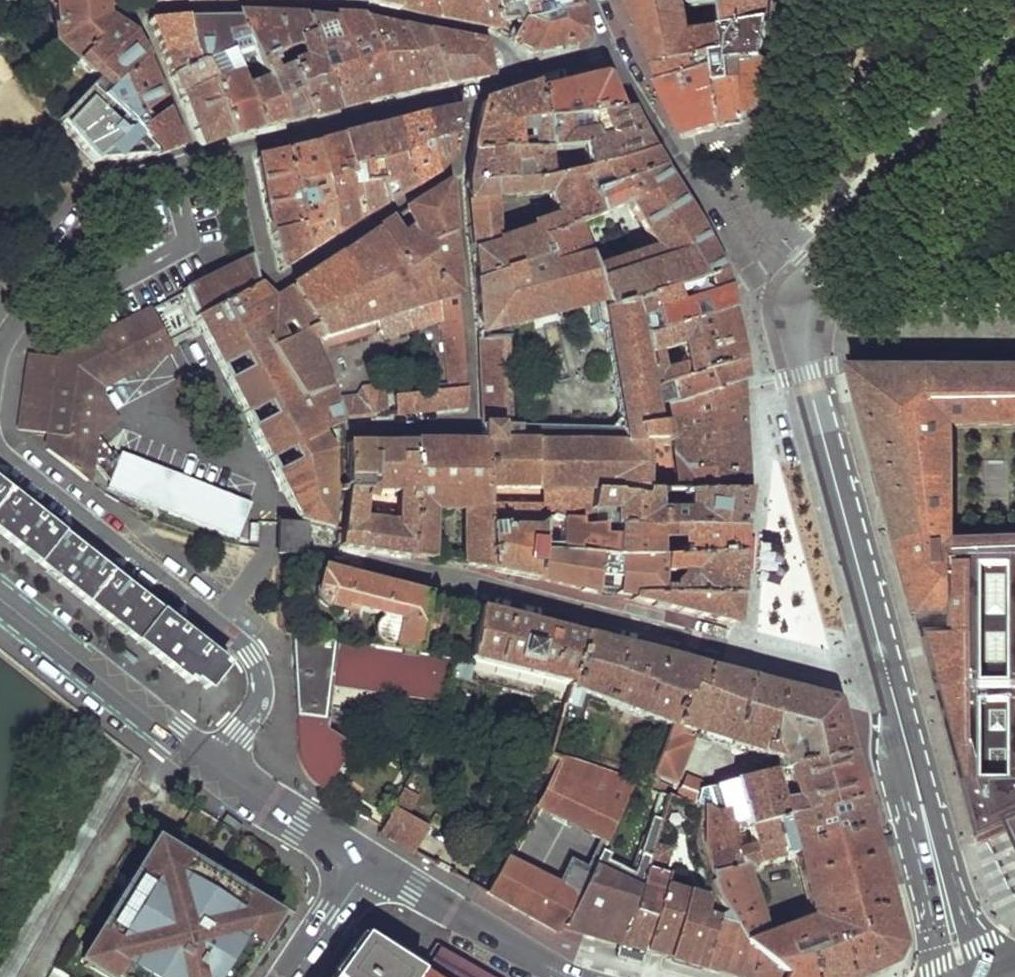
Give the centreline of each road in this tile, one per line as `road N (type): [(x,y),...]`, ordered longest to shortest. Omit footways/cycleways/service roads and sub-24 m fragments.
road 1 (residential): [(195,159),(135,13),(360,9),(482,37),(510,54),(522,74)]
road 2 (residential): [(212,764),(256,705),(261,683),(251,656),(0,445)]
road 3 (residential): [(739,653),(363,566)]
road 4 (tertiary): [(887,673),(812,390),(803,307)]
road 5 (residential): [(455,166),(475,424),(358,431)]
road 6 (residential): [(455,166),(286,280),(273,280),(246,145)]
road 7 (residential): [(609,49),(752,275),(803,307)]
road 8 (tertiary): [(803,307),(842,246),(1014,72)]
road 9 (tertiary): [(962,976),(887,673)]
road 10 (residential): [(0,345),(117,187),(195,159)]
road 11 (tertiary): [(0,597),(212,764)]
road 12 (residential): [(246,145),(472,91)]
road 13 (tertiary): [(369,865),(569,976)]
road 14 (tertiary): [(212,764),(369,865)]
road 15 (residential): [(739,653),(887,673)]
road 16 (tertiary): [(369,865),(290,976)]

